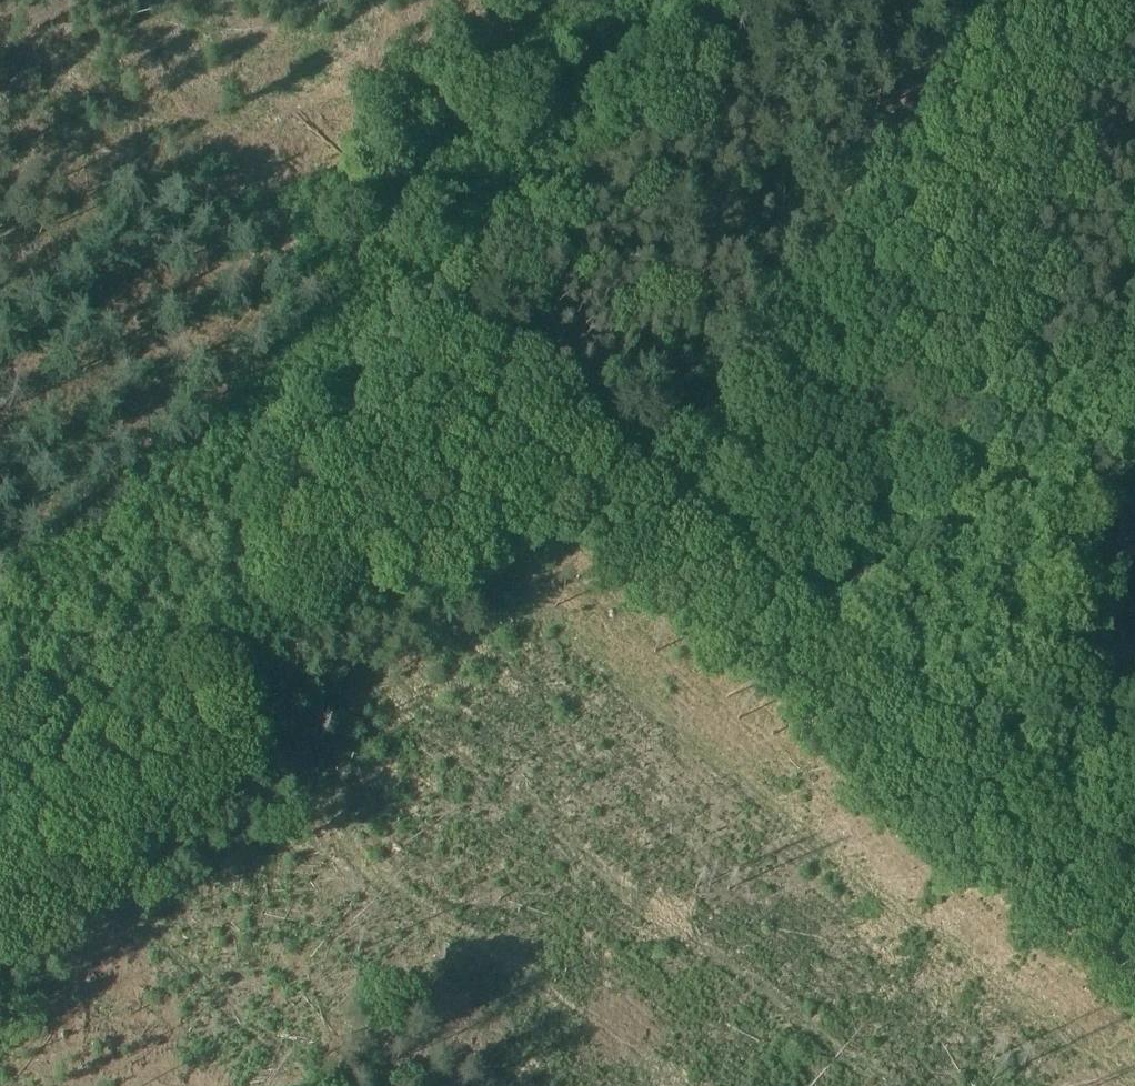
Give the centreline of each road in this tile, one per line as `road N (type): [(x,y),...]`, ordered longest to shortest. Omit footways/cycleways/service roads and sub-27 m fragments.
road 1 (track): [(0,843),(161,700),(273,622),(411,579),(630,475)]
road 2 (track): [(1134,889),(1059,815),(854,664),(692,509),(630,475)]
road 3 (track): [(630,475),(762,417),(779,402),(834,313),(933,75),(979,0)]

